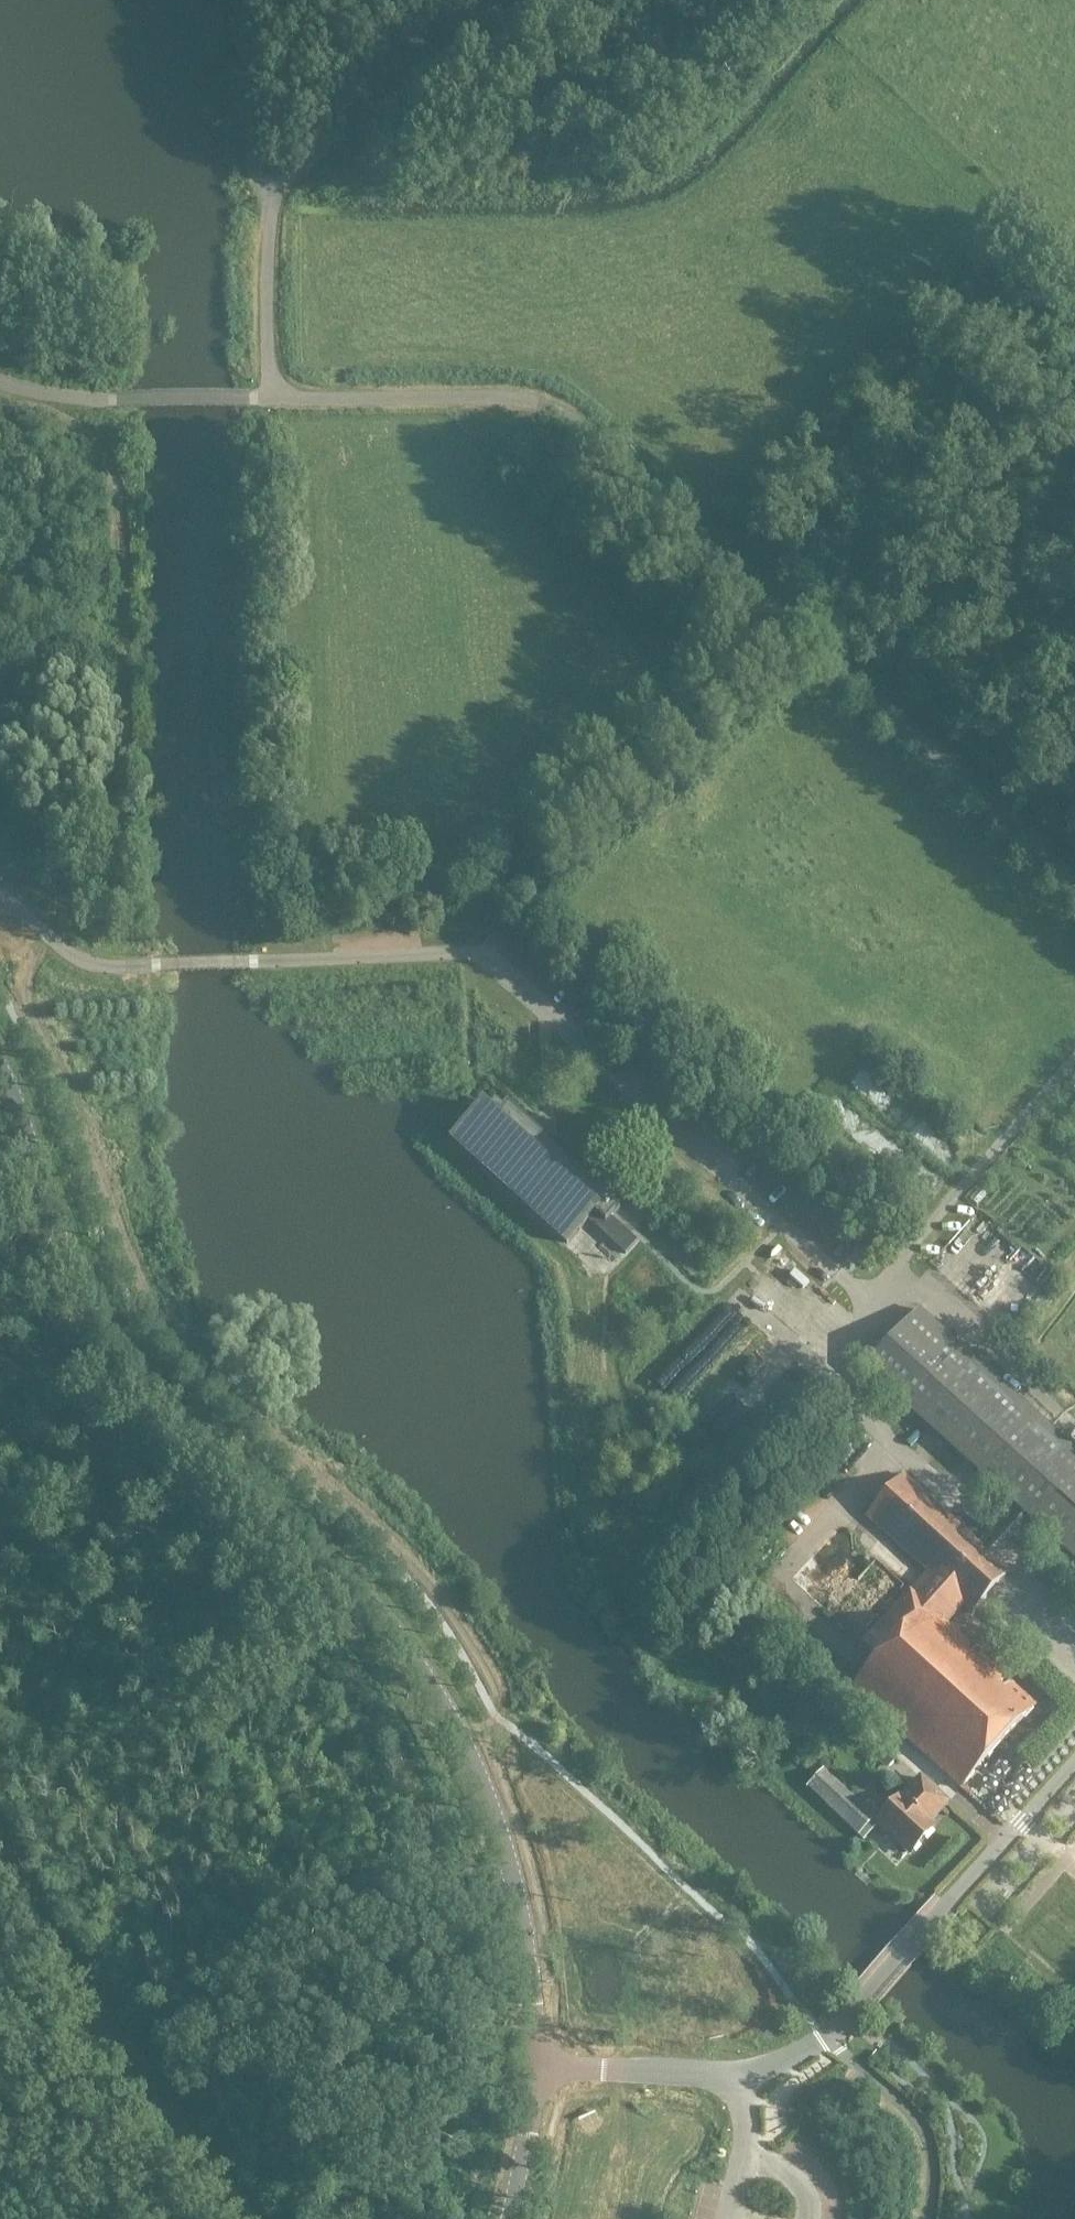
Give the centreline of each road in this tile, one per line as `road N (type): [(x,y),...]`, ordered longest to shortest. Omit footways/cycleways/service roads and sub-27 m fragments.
road 1 (tertiary): [(533,2065),(517,1901),(480,1777),(445,1706),(381,1615),(166,1417),(119,1363),(84,1298),(0,1073)]
road 2 (unclassified): [(533,2065),(741,2076),(786,2061),(847,2017)]
road 3 (track): [(239,0),(243,149),(272,203)]
road 4 (tertiary): [(509,2218),(533,2065)]

